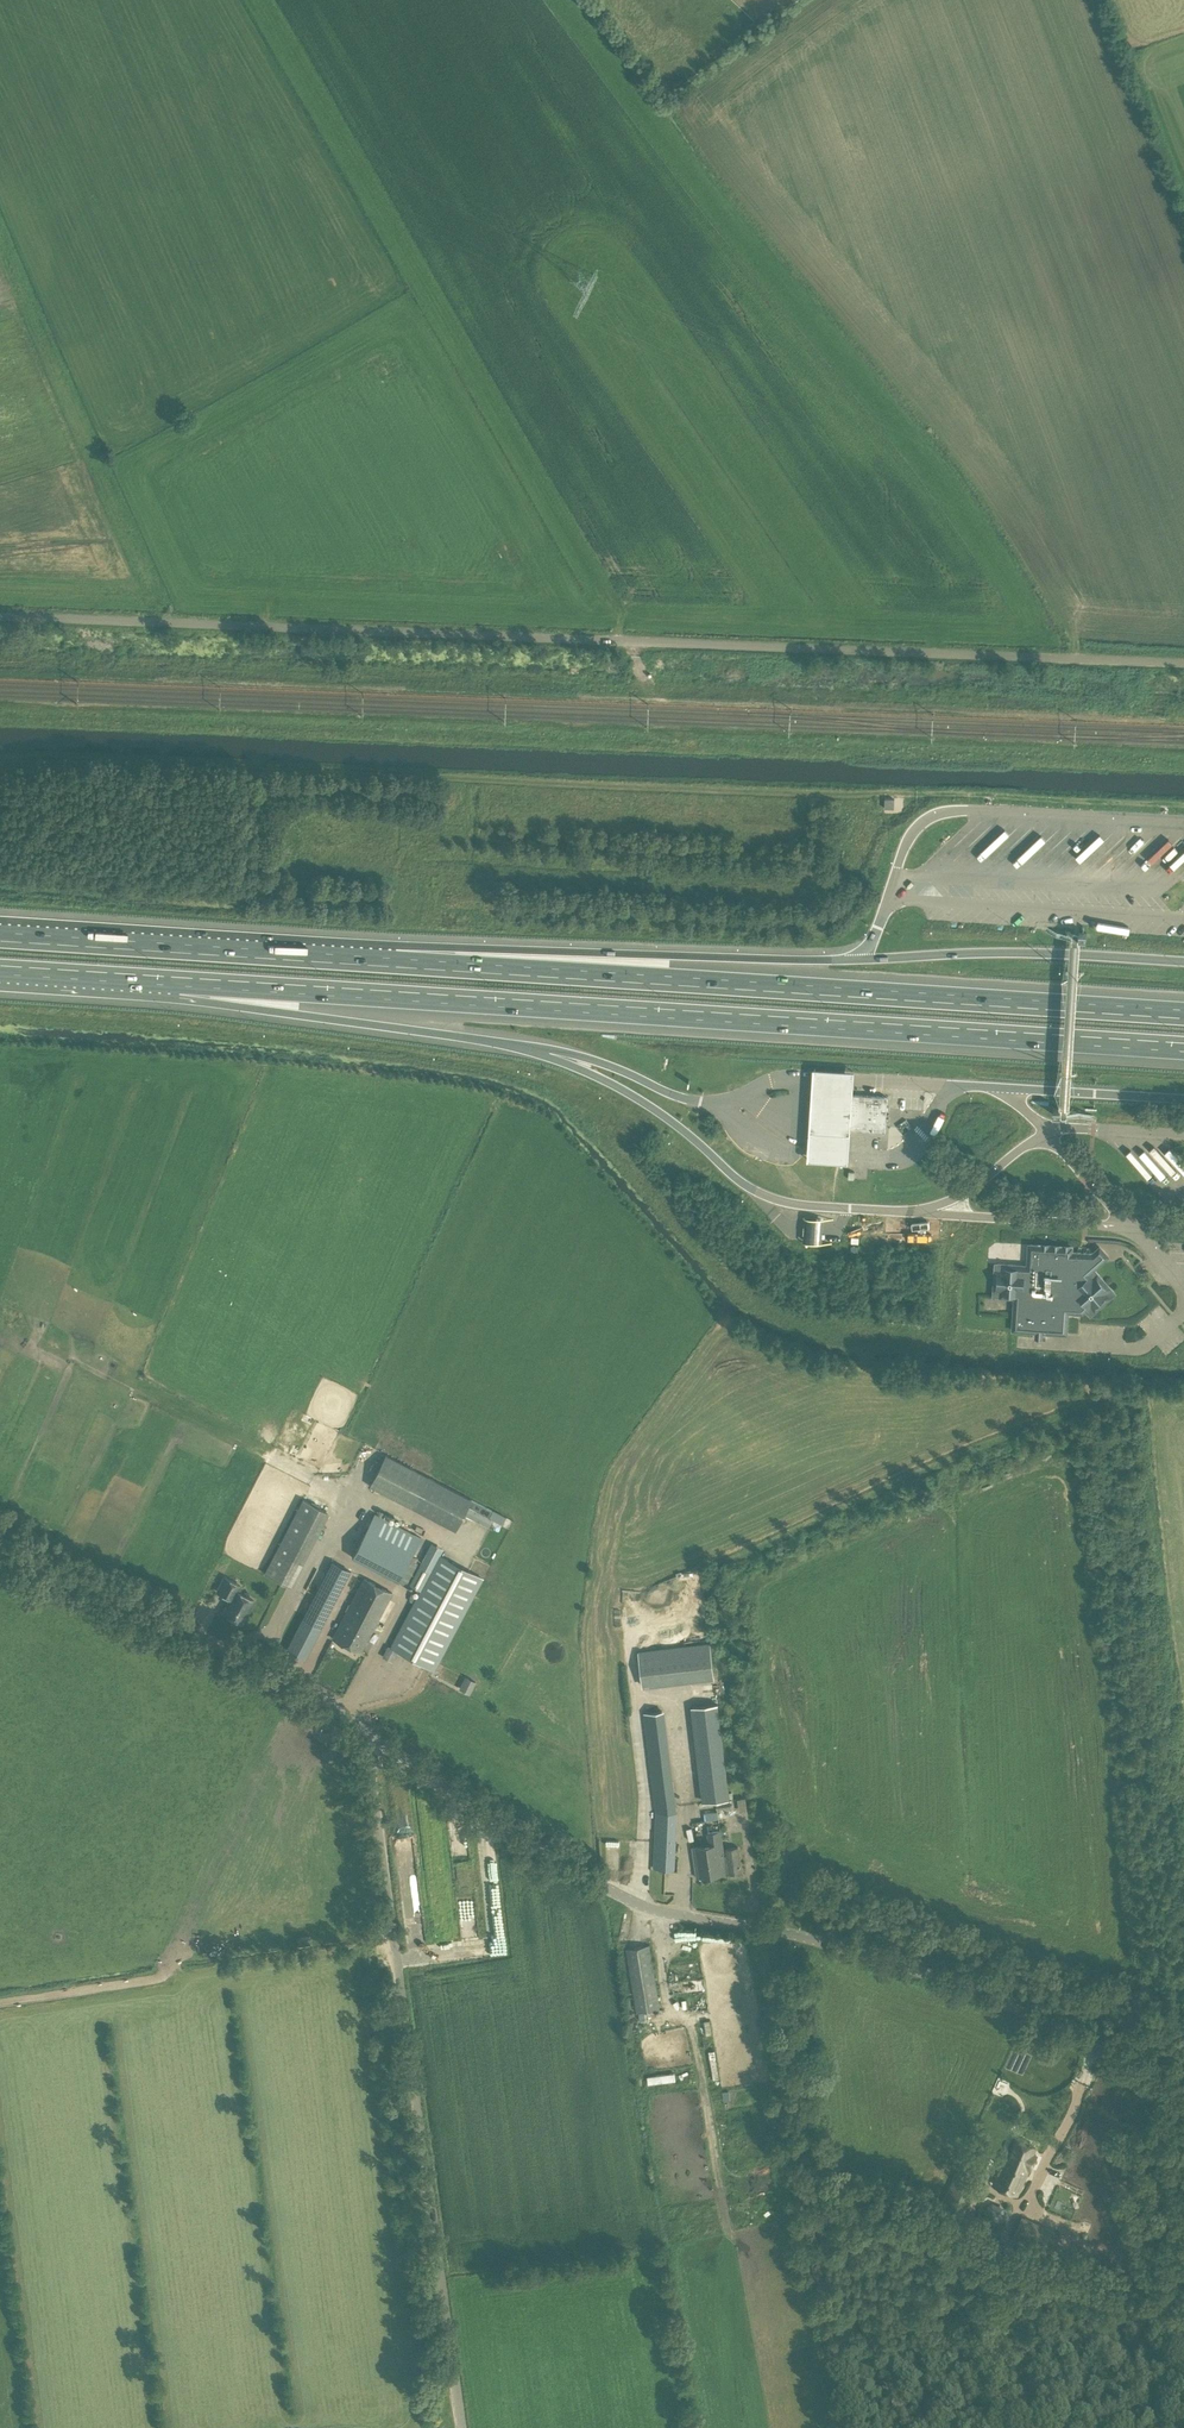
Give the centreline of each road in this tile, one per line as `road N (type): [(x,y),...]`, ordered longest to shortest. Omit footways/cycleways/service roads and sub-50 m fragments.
road 1 (track): [(1183,764),(0,714)]
road 2 (unclassified): [(1183,662),(0,615)]
road 3 (track): [(1183,804),(0,764)]
road 4 (motorway): [(181,982),(1183,1047)]
road 5 (unclassified): [(1183,2103),(1075,2036),(917,1970),(665,1913),(608,1888),(388,1735)]
road 6 (motorway): [(1183,1013),(395,961)]
road 7 (unclassified): [(470,2427),(372,1782),(388,1735)]
road 8 (unclassified): [(388,1735),(185,1638),(0,1533)]
road 9 (motorway): [(794,963),(395,961)]
road 10 (motorway): [(395,961),(0,935)]
road 11 (motorway): [(181,982),(501,1043)]
road 12 (motorway): [(0,970),(181,982)]

